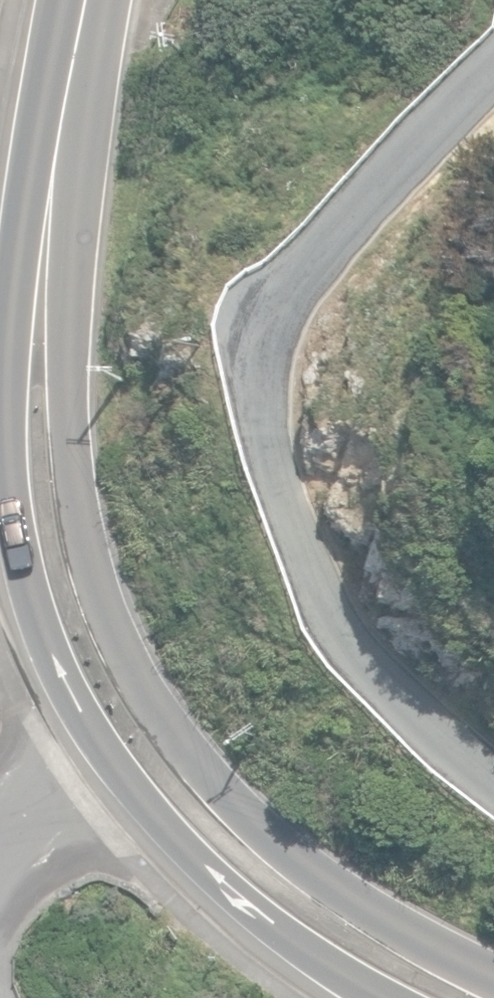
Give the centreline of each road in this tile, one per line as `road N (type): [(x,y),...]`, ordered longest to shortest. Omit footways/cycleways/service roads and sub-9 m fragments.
road 1 (tertiary): [(389,997),(312,962),(112,780),(36,615),(9,454),(11,236),(68,105)]
road 2 (tertiary): [(68,105),(64,336),(83,509),(144,700),(293,858),(493,975)]
road 3 (residential): [(493,783),(376,669),(311,562),(281,479),(270,345),(316,255),(493,71)]

